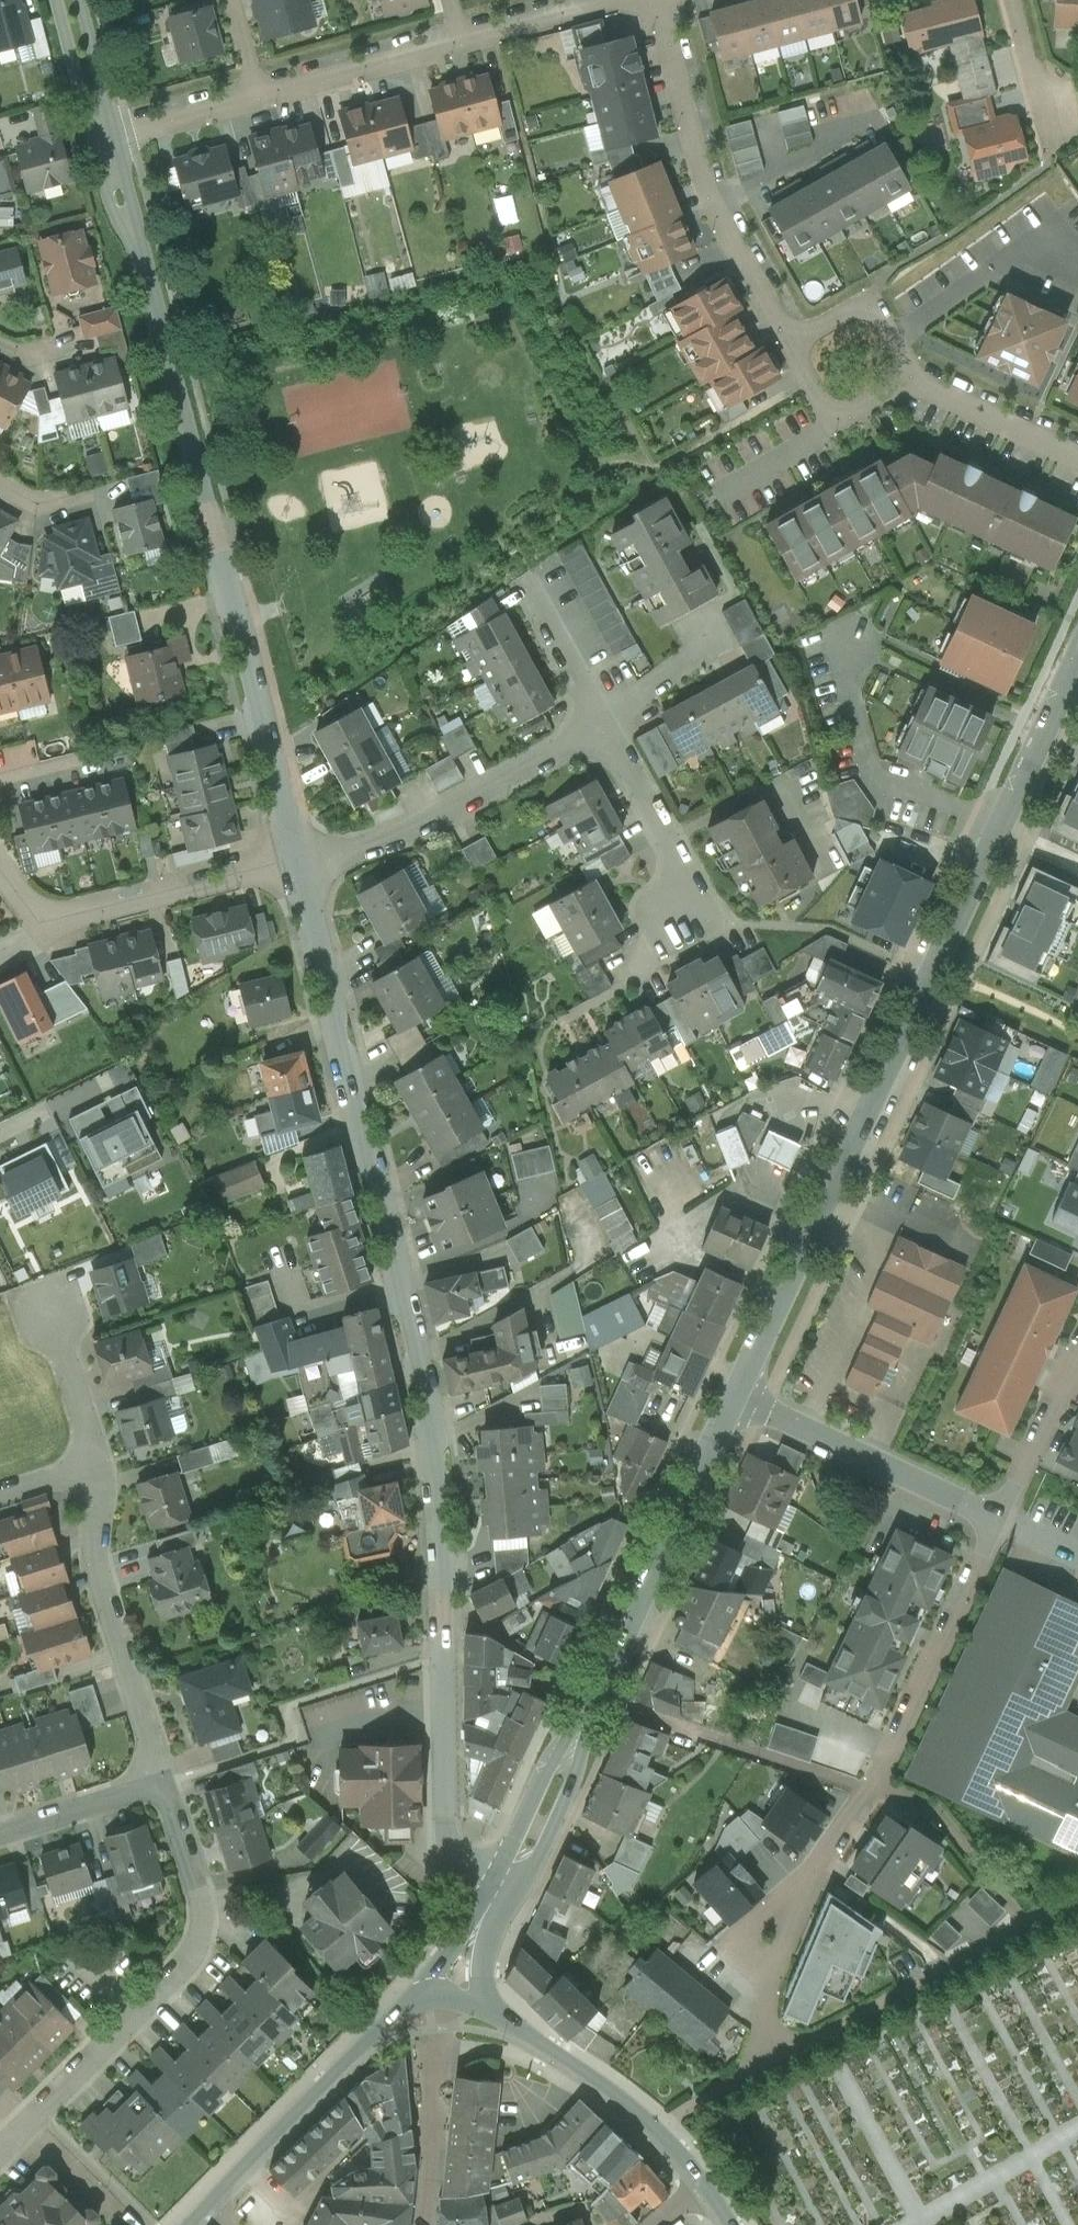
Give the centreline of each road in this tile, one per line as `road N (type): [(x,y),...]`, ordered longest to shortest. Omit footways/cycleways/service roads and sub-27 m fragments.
road 1 (tertiary): [(509,1883),(464,1861),(445,1829),(430,1440),(296,865)]
road 2 (tertiary): [(1070,675),(733,1395)]
road 3 (tertiary): [(296,865),(104,136)]
road 4 (residential): [(994,1517),(873,1791),(779,1933),(764,1985),(775,2061)]
road 5 (tertiary): [(733,1395),(509,1883)]
road 6 (residential): [(164,1783),(198,1897),(200,1934),(151,2003),(0,2157)]
road 7 (residential): [(789,343),(714,208),(666,0)]
road 8 (residential): [(296,865),(442,814),(598,722)]
road 9 (residential): [(164,1783),(93,1551),(93,1463)]
road 10 (tertiary): [(421,1990),(198,2213)]
road 11 (residential): [(733,1395),(994,1517)]
road 12 (residential): [(296,865),(42,925)]
road 13 (tertiary): [(702,2183),(615,2095),(502,2020)]
road 14 (residential): [(704,909),(598,722)]
road 15 (residential): [(254,94),(459,34)]
road 16 (residential): [(1077,448),(912,374)]
road 17 (residential): [(912,374),(831,417),(789,343)]
road 18 (residential): [(912,374),(869,300),(789,343)]
road 19 (residential): [(0,1834),(164,1783)]
road 20 (residential): [(994,1517),(1074,1373)]
road 21 (residential): [(598,722),(530,580)]
road 22 (residential): [(104,136),(254,94)]
road 23 (residential): [(1049,147),(1009,0)]
road 24 (residential): [(598,722),(727,643)]
road 25 (residential): [(93,1463),(56,1318)]
road 26 (tertiary): [(56,0),(83,103),(104,136)]
road 27 (tertiary): [(502,2020),(483,1967),(509,1883)]
road 28 (residential): [(459,34),(598,0)]
road 29 (tertiary): [(104,136),(104,99),(79,0)]
road 30 (tertiary): [(509,1883),(421,1990)]

